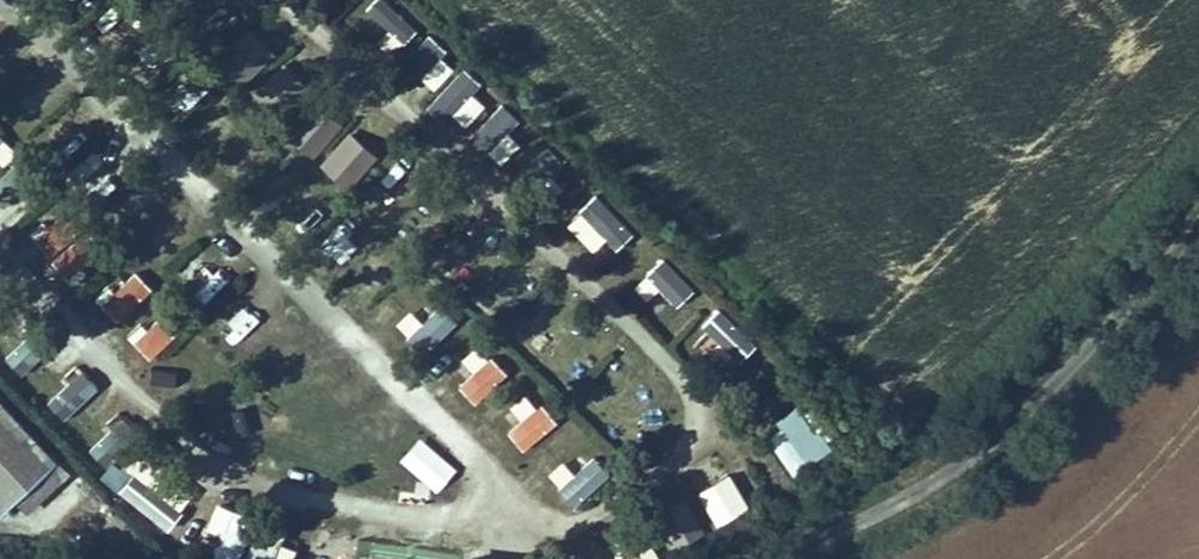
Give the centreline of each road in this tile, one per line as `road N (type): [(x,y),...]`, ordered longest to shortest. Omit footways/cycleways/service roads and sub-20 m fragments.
road 1 (unclassified): [(1198,226),(1034,368),(748,558)]

